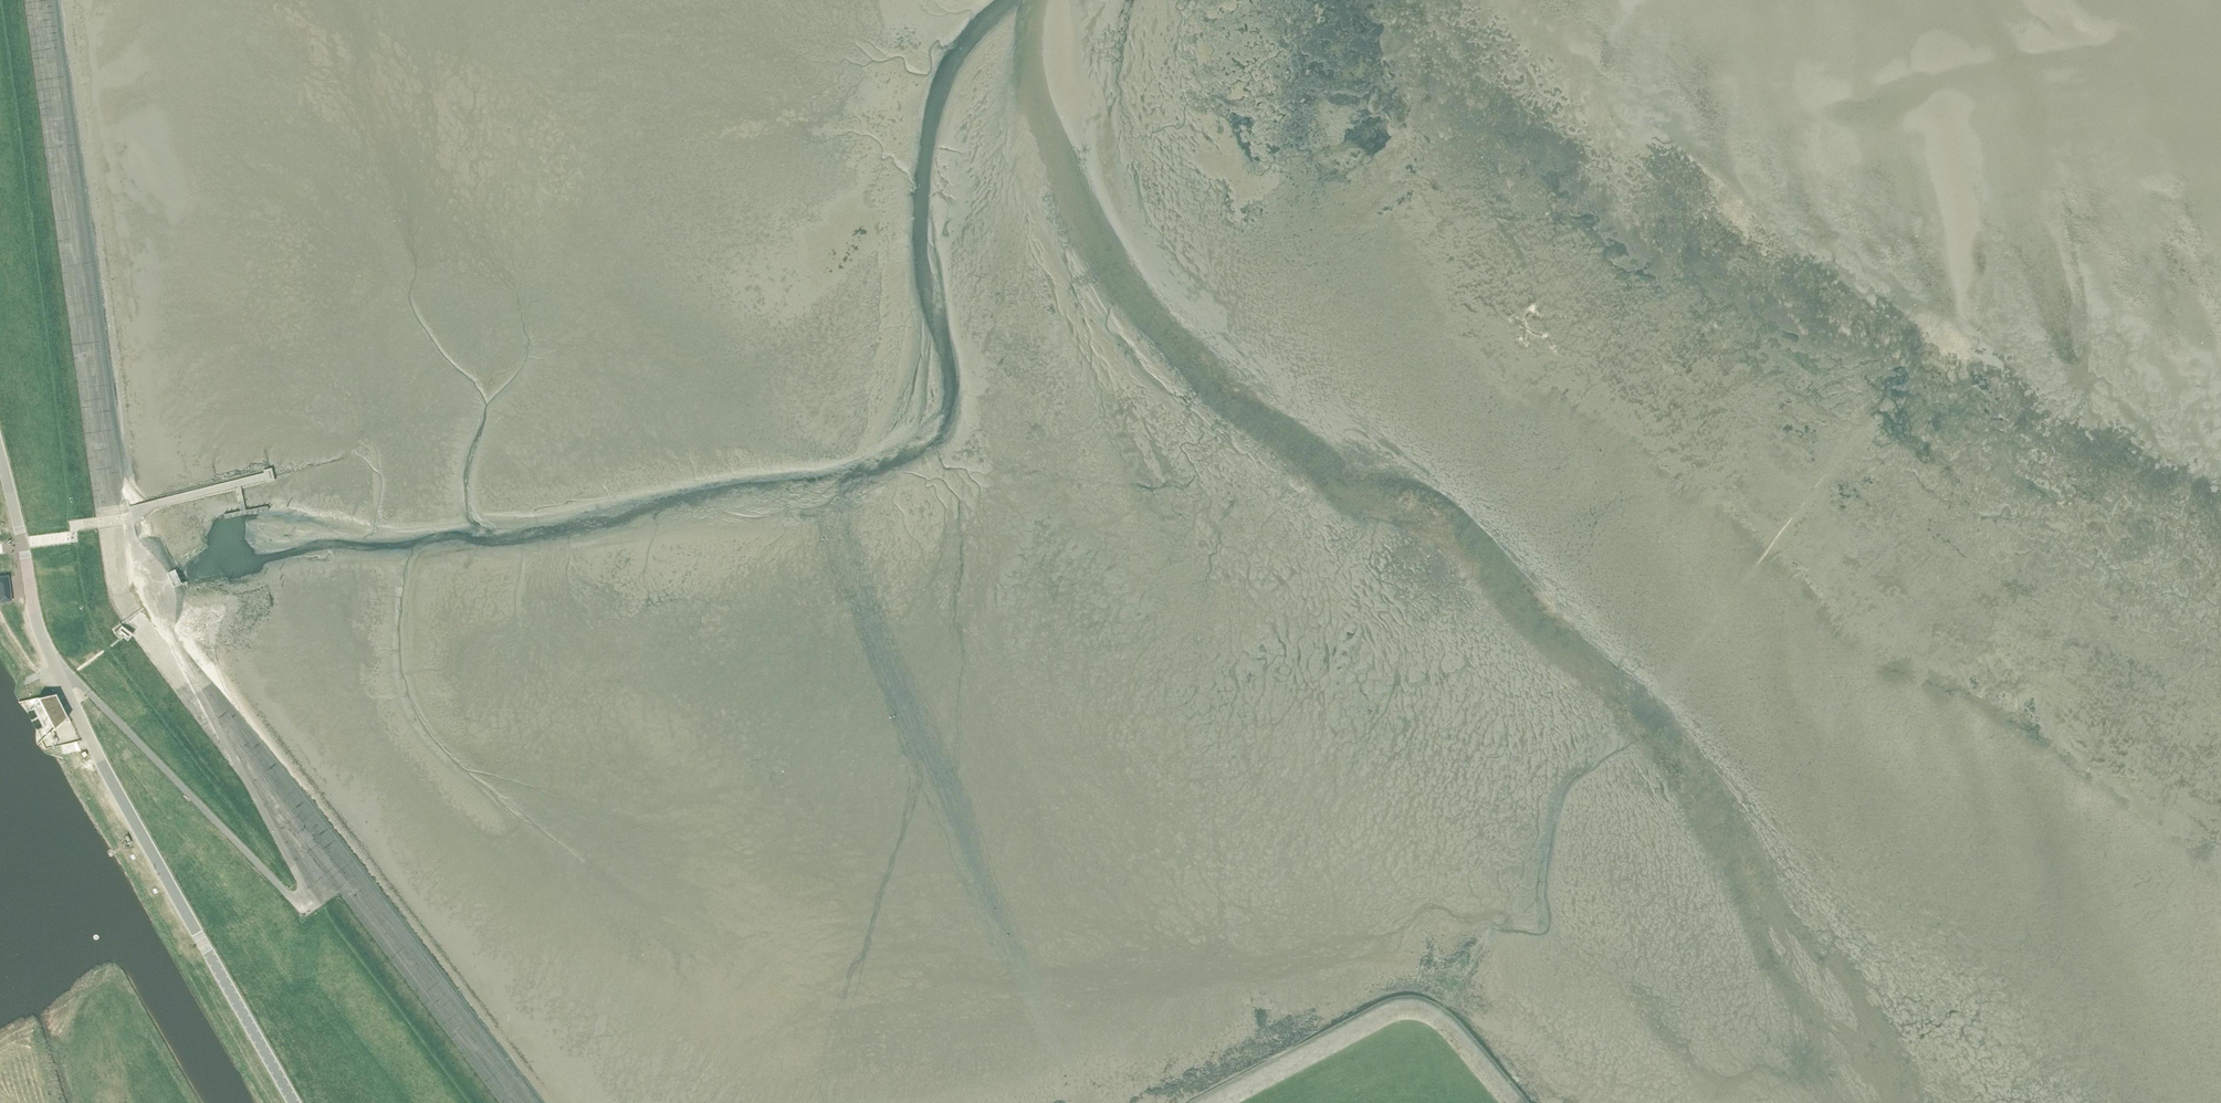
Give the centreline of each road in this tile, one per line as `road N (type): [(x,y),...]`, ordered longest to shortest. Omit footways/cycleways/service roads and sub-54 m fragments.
road 1 (unclassified): [(294,1102),(132,816),(41,631),(0,455)]

